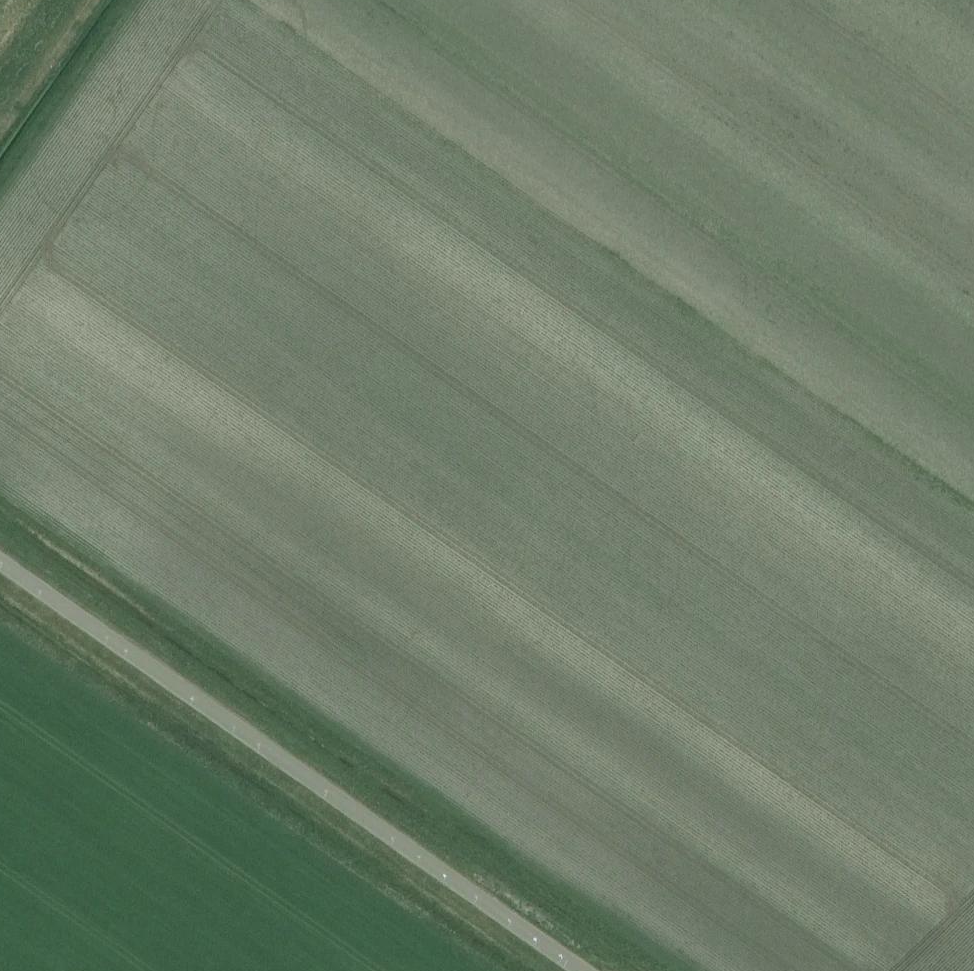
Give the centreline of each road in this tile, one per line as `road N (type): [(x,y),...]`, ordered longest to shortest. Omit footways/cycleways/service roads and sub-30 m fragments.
road 1 (unclassified): [(583,970),(0,561)]

